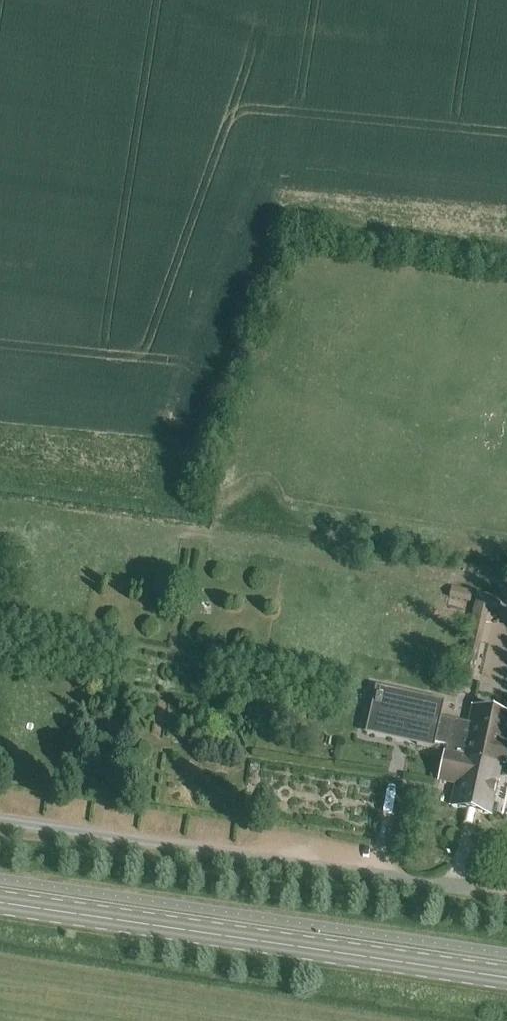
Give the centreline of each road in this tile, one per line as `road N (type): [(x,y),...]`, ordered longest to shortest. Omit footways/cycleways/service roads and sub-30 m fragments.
road 1 (primary): [(506,979),(0,905)]

